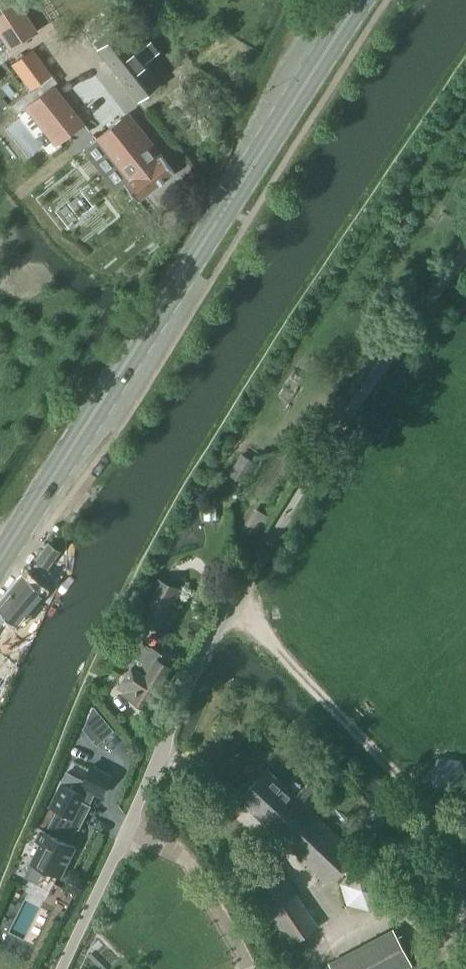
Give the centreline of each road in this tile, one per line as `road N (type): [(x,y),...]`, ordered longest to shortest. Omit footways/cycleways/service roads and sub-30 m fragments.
road 1 (unclassified): [(63,968),(203,661),(284,512),(382,364),(465,260)]
road 2 (primary): [(0,564),(303,73),(360,0)]
road 3 (track): [(316,968),(340,934),(392,913),(465,919)]

